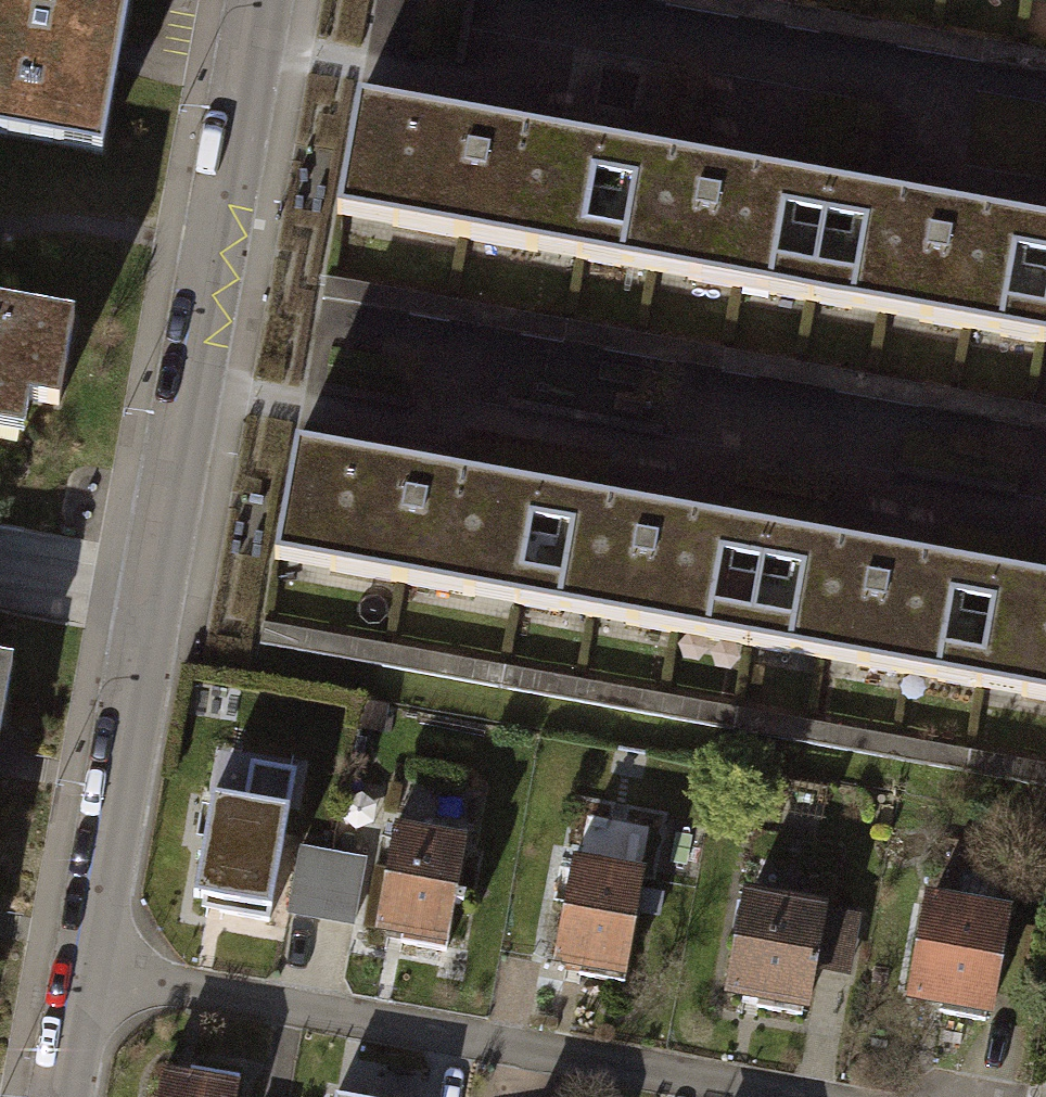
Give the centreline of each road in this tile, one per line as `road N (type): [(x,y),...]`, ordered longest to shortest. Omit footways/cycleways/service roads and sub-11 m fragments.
road 1 (residential): [(260,0),(83,973)]
road 2 (residential): [(83,973),(796,1096)]
road 3 (residential): [(62,1096),(83,973)]

